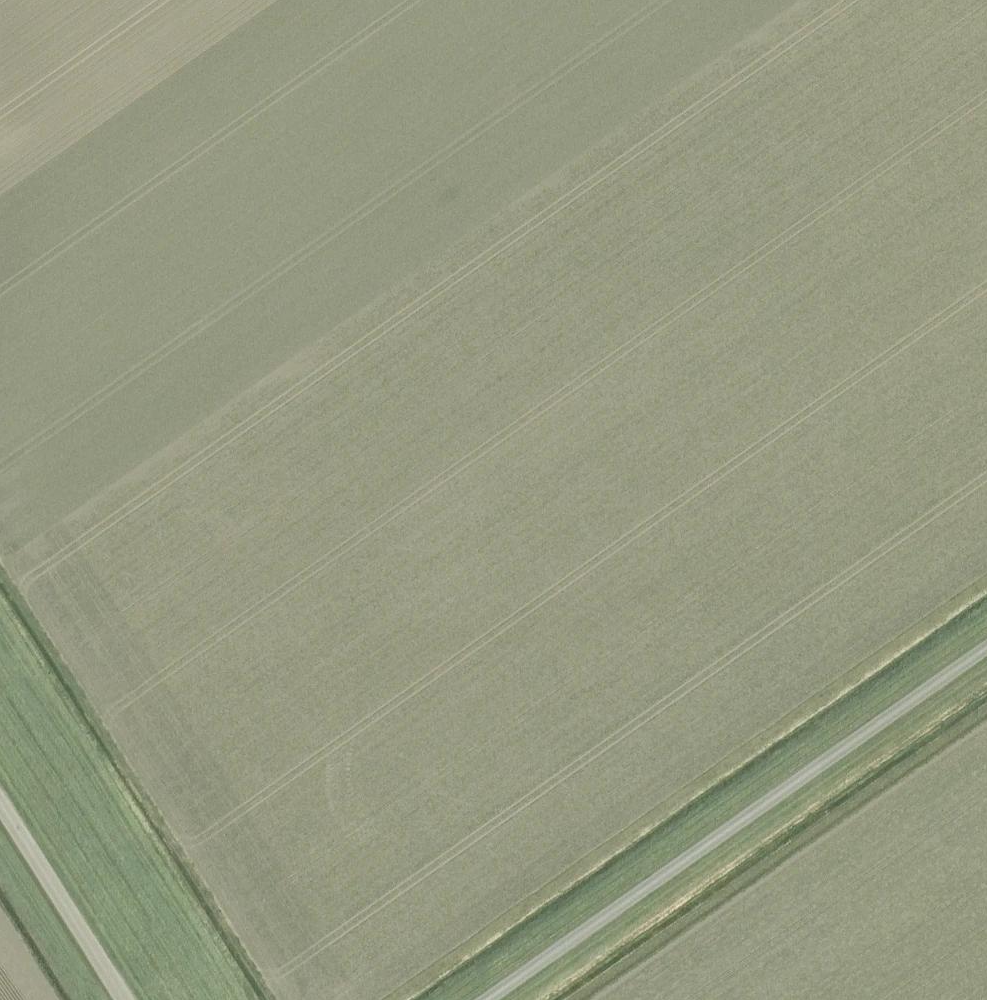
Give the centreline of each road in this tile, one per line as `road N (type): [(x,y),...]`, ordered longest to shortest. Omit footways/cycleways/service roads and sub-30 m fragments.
road 1 (residential): [(485,999),(986,648)]
road 2 (unclassified): [(121,999),(0,809)]

